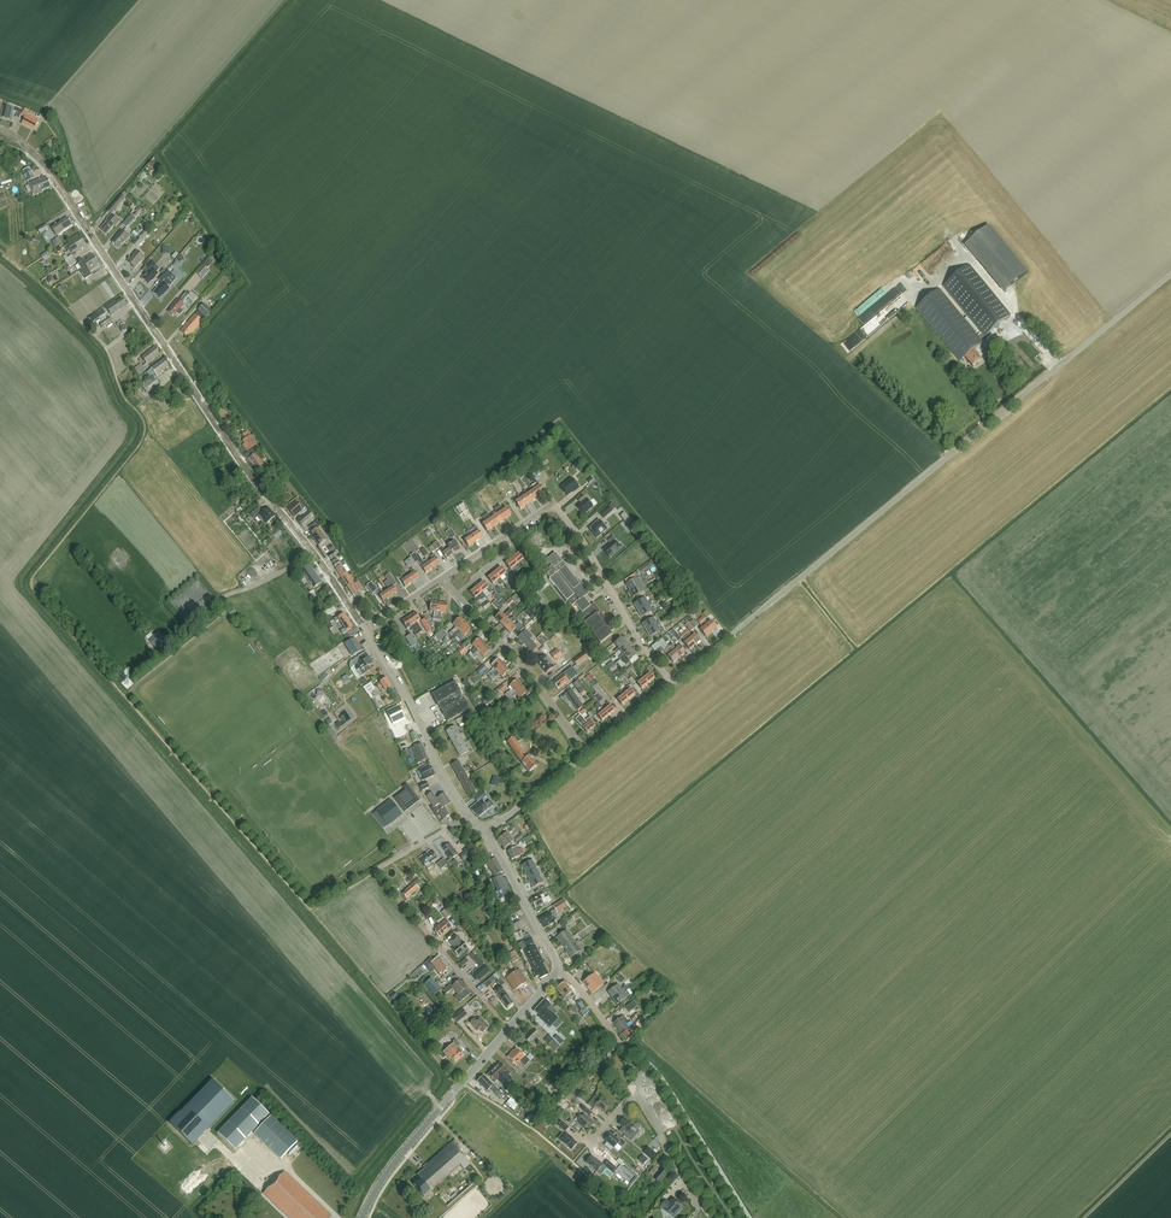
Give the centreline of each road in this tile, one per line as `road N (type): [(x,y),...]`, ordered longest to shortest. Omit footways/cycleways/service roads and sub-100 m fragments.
road 1 (unclassified): [(671,684),(1170,274)]
road 2 (tertiary): [(366,630),(227,441),(46,169),(0,128)]
road 3 (residential): [(443,578),(554,504),(671,684)]
road 4 (residential): [(510,1029),(379,873),(469,817)]
road 5 (tertiary): [(362,1217),(386,1174),(510,1029)]
road 6 (residential): [(587,753),(523,663),(443,578)]
road 7 (residential): [(751,1217),(666,1083),(622,1046)]
road 8 (tertiary): [(469,817),(366,630)]
road 9 (residential): [(699,1203),(668,1153),(622,1046)]
road 10 (tertiary): [(558,972),(486,830)]
road 11 (unclassified): [(486,830),(587,753)]

